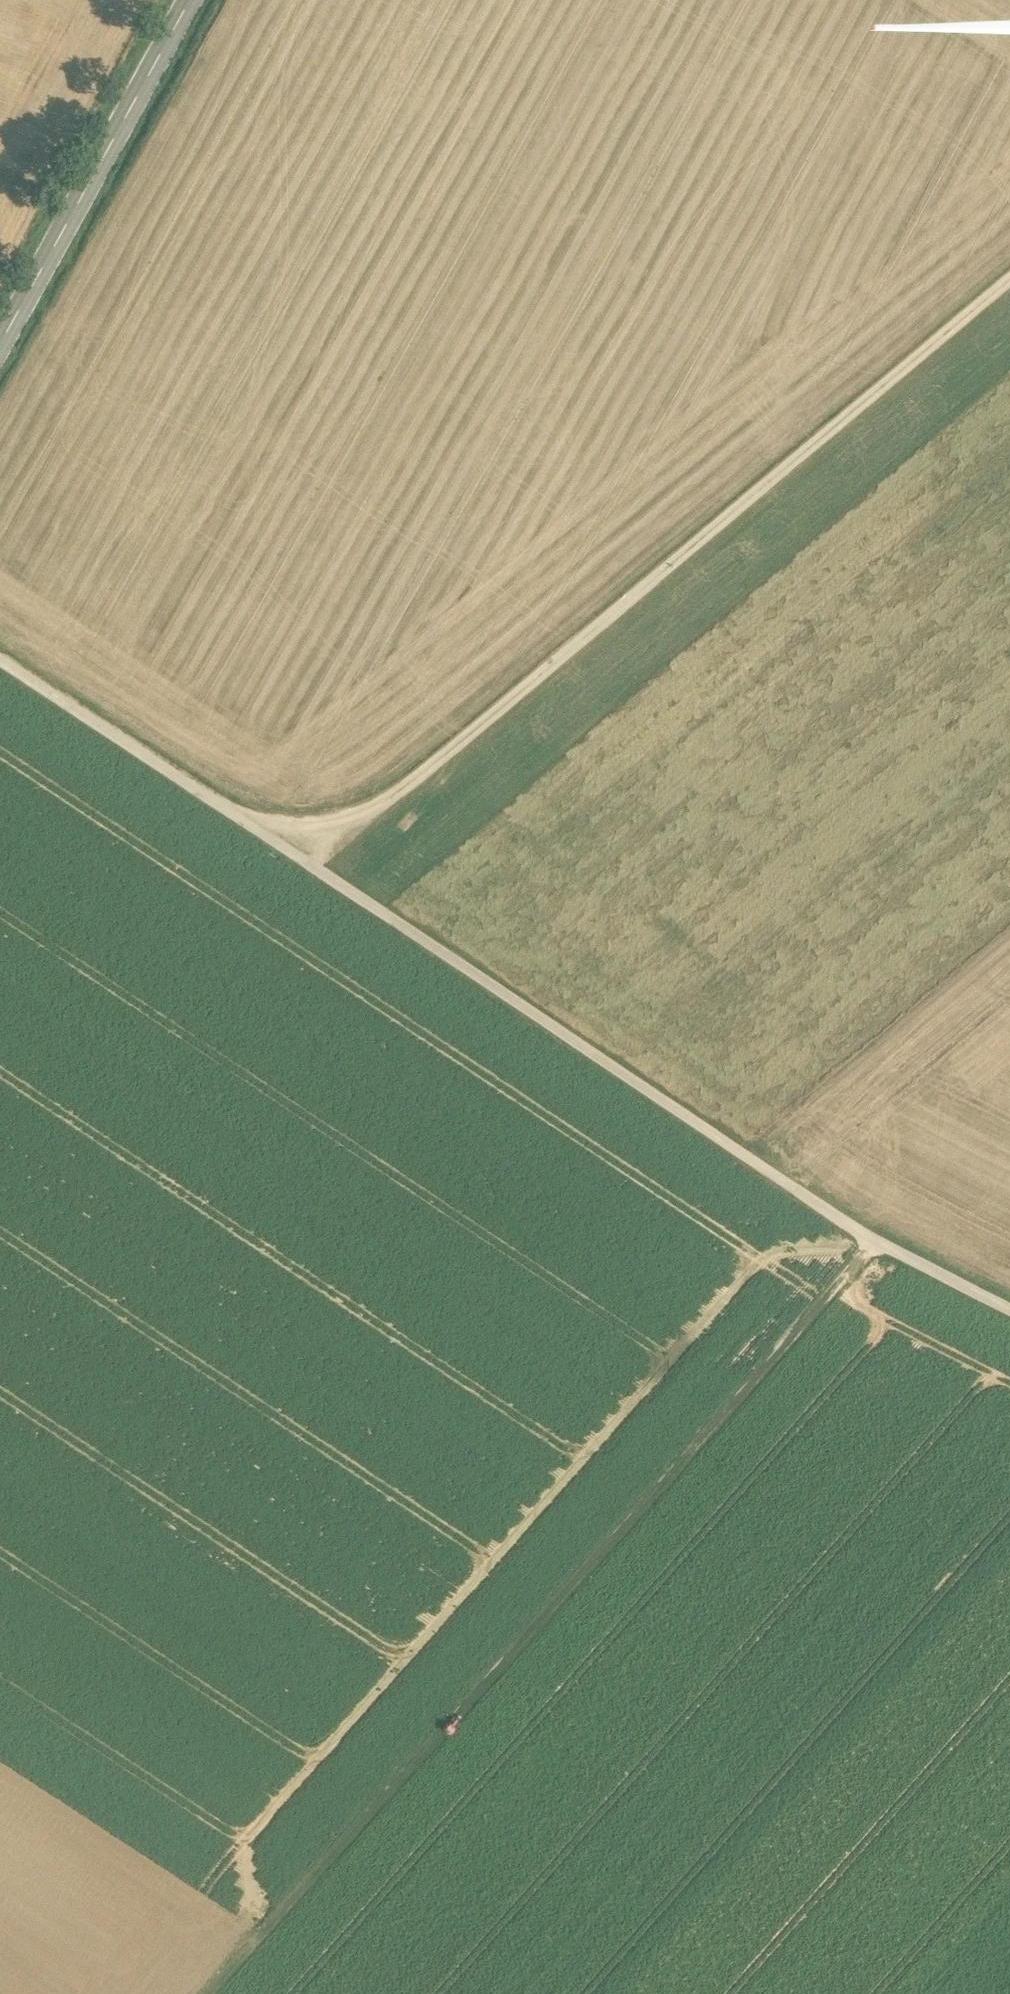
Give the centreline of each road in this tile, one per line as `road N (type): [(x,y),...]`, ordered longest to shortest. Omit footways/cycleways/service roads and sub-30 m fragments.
road 1 (track): [(1009,1307),(873,1239),(0,658)]
road 2 (track): [(213,1993),(873,1239)]
road 3 (track): [(1009,280),(312,867)]
road 4 (secondary): [(0,345),(191,0)]

